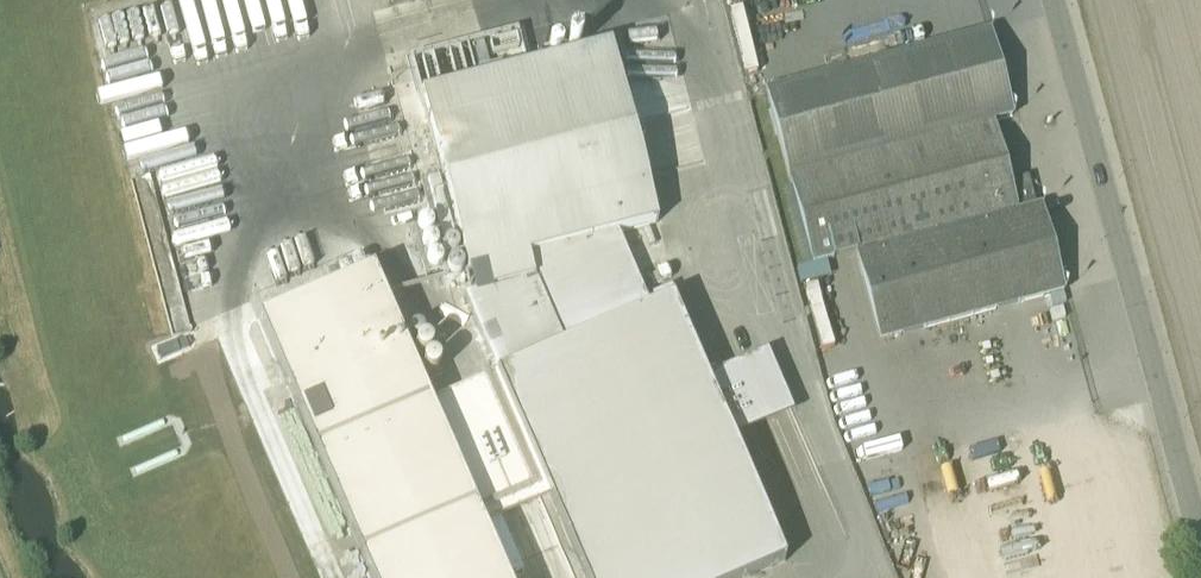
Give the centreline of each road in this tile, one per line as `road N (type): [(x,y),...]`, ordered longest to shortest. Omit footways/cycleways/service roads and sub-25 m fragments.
road 1 (tertiary): [(1200,528),(1055,0)]

